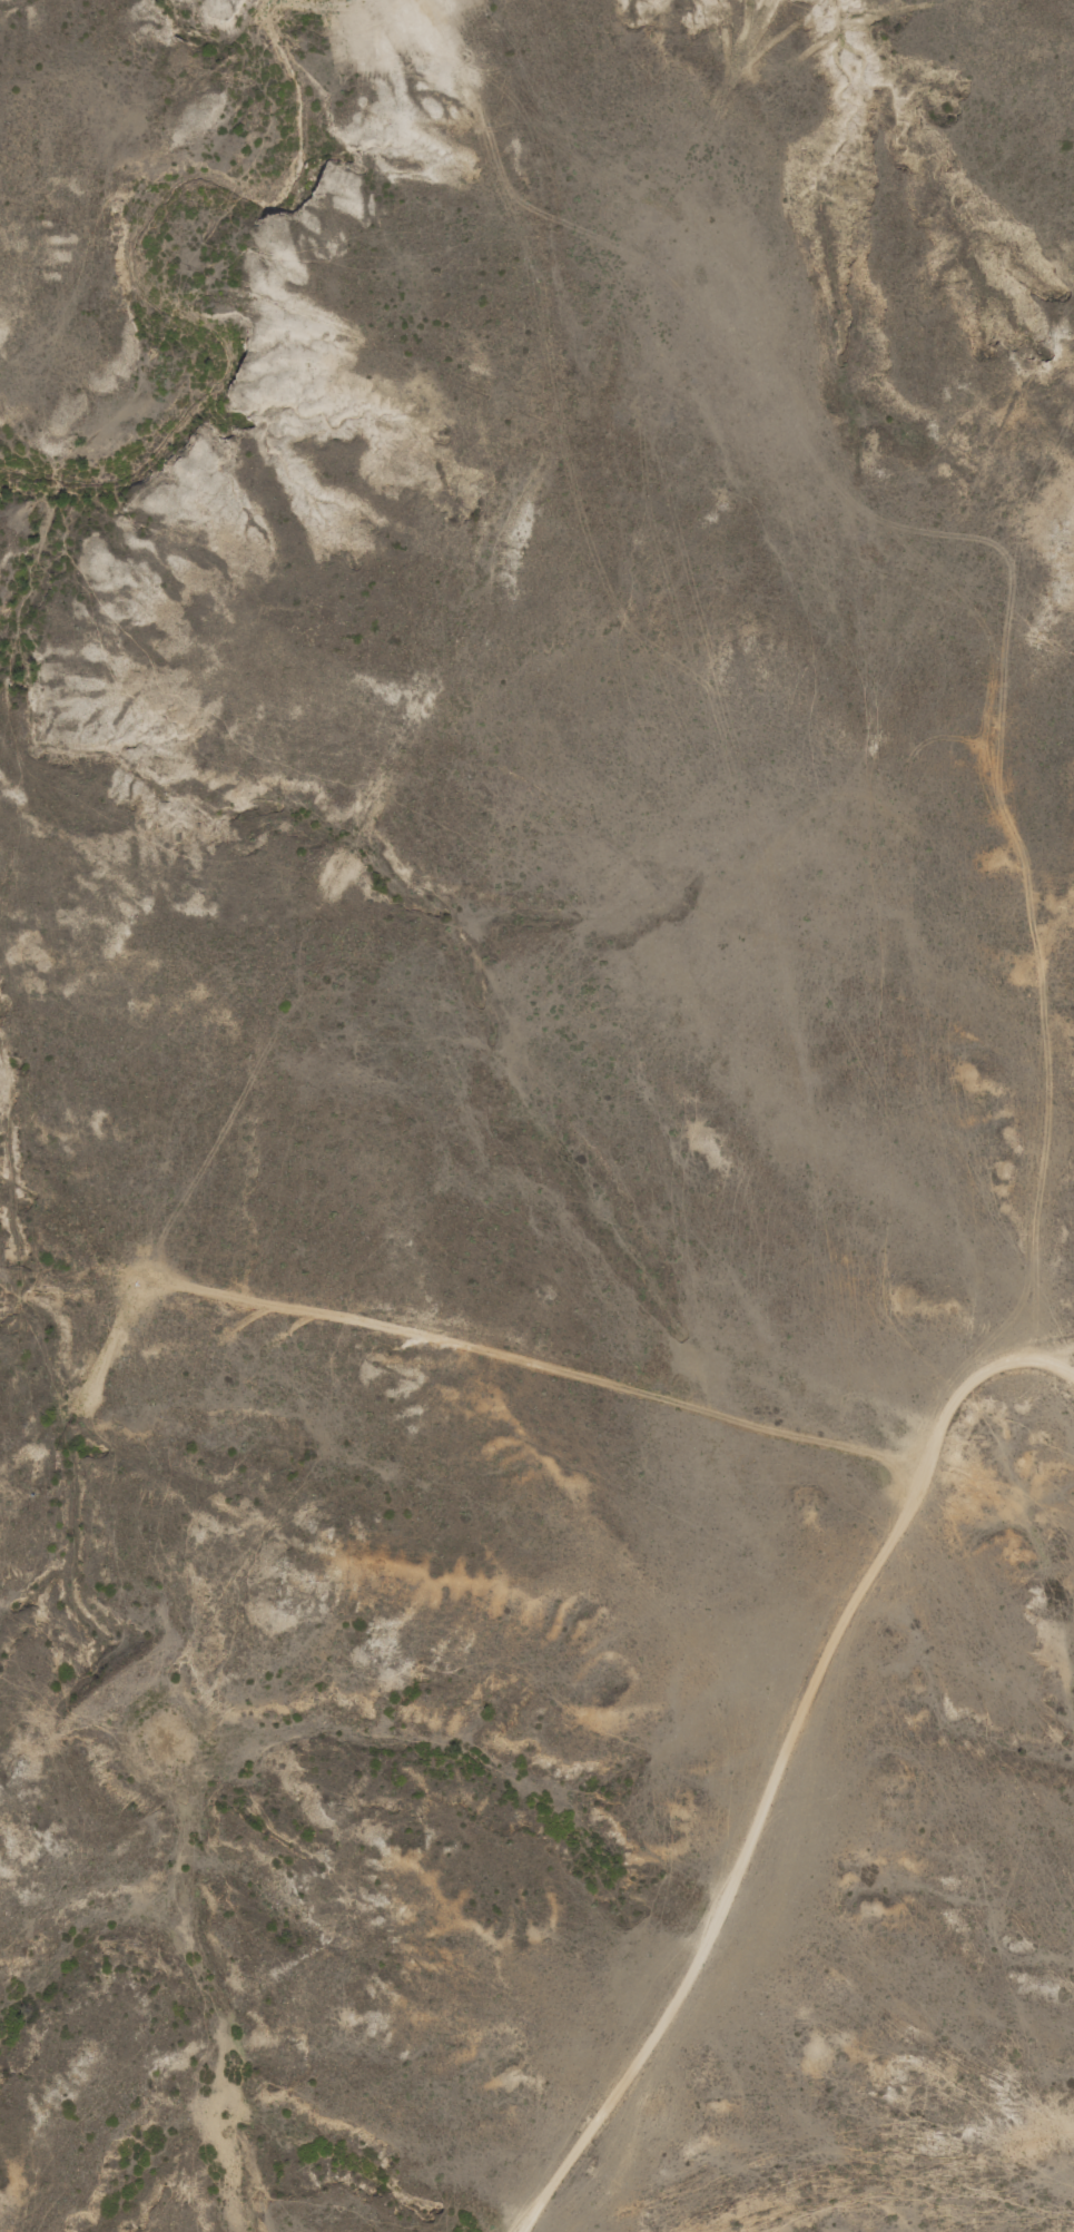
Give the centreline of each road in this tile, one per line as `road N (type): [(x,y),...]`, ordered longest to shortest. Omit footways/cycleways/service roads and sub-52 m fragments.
road 1 (residential): [(1073,1383),(988,1367),(925,1397),(820,1776),(722,2015),(563,2231)]

